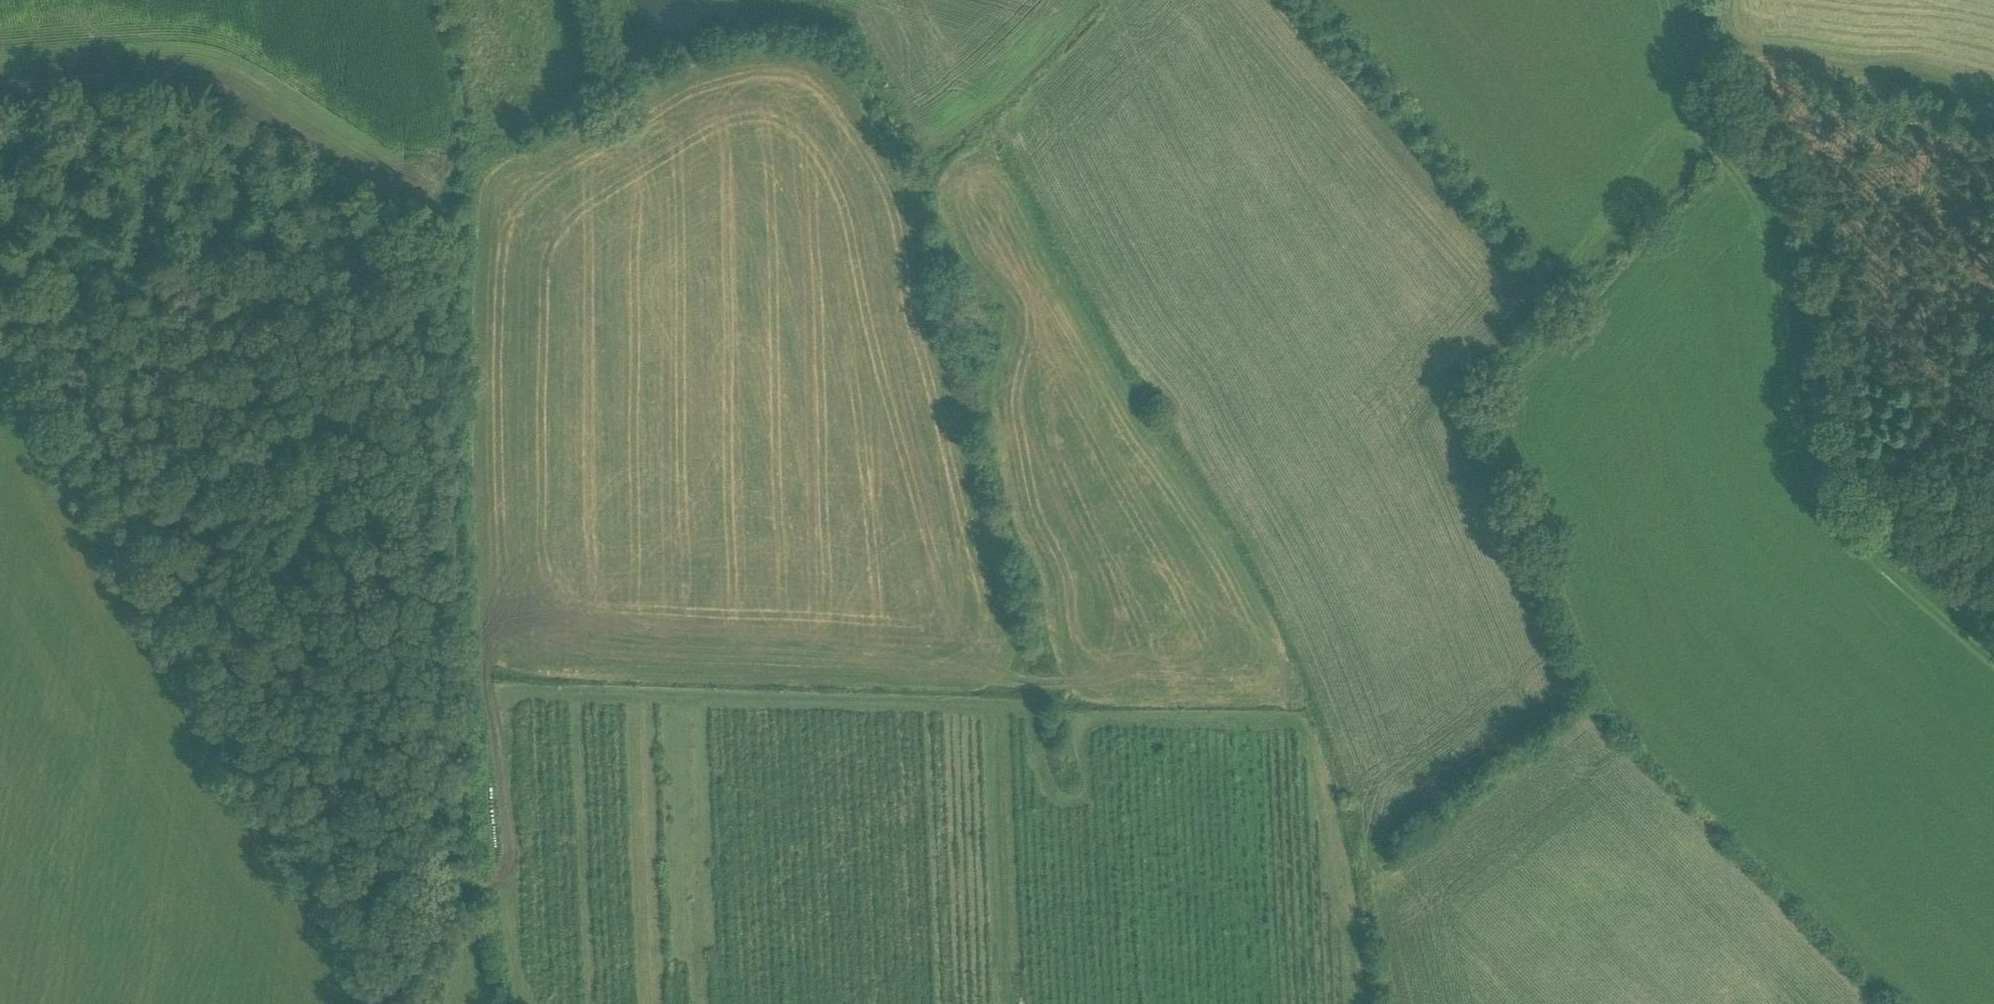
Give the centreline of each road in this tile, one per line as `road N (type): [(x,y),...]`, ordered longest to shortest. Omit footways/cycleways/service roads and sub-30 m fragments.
road 1 (track): [(376,1003),(365,961),(0,347)]

